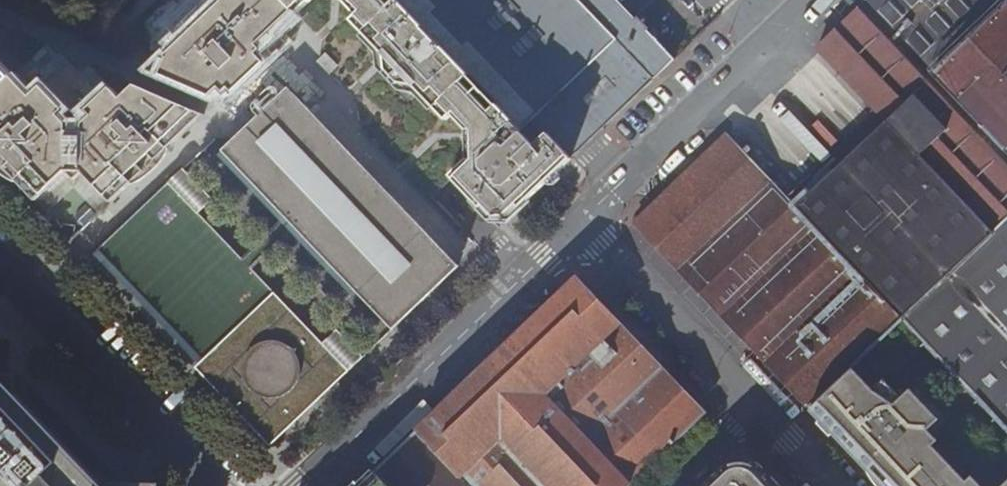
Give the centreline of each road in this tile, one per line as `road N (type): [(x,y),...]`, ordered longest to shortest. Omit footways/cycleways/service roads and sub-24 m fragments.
road 1 (residential): [(300,485),(578,222)]
road 2 (residential): [(807,0),(578,222)]
road 3 (residential): [(0,268),(206,485)]
road 4 (residential): [(754,407),(578,222)]

